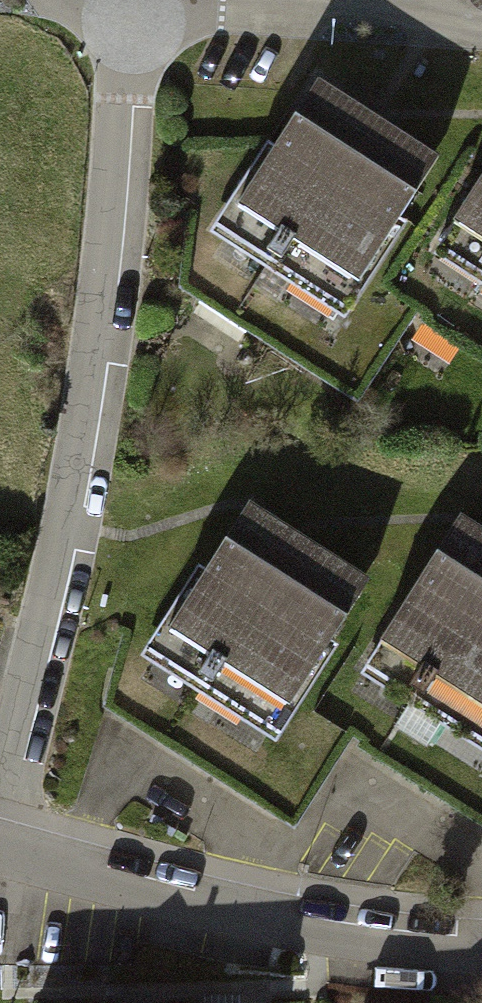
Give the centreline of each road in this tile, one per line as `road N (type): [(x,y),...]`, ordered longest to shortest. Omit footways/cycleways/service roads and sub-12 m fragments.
road 1 (residential): [(0,782),(85,405),(135,0)]
road 2 (residential): [(481,941),(421,941),(0,832)]
road 3 (residential): [(149,0),(481,20)]

